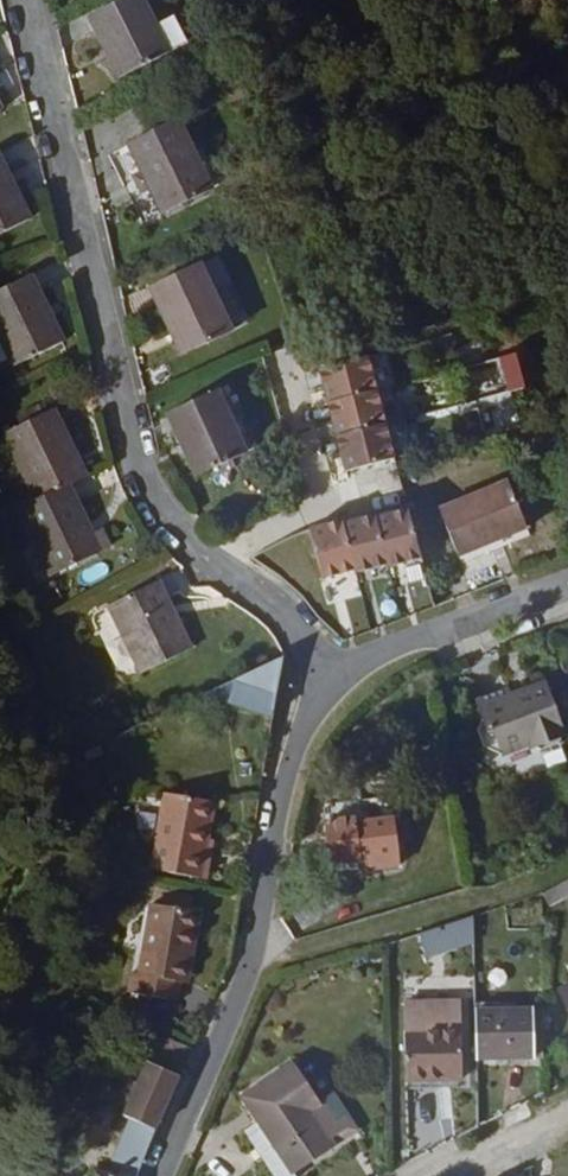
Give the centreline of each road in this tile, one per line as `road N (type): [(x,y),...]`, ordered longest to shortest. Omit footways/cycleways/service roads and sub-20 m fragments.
road 1 (residential): [(27,0),(151,464),(187,516),(303,615),(332,669)]
road 2 (residential): [(165,1175),(253,964),(288,772),(332,669)]
road 3 (residential): [(332,669),(567,579)]
road 4 (residential): [(445,1175),(567,1116)]

